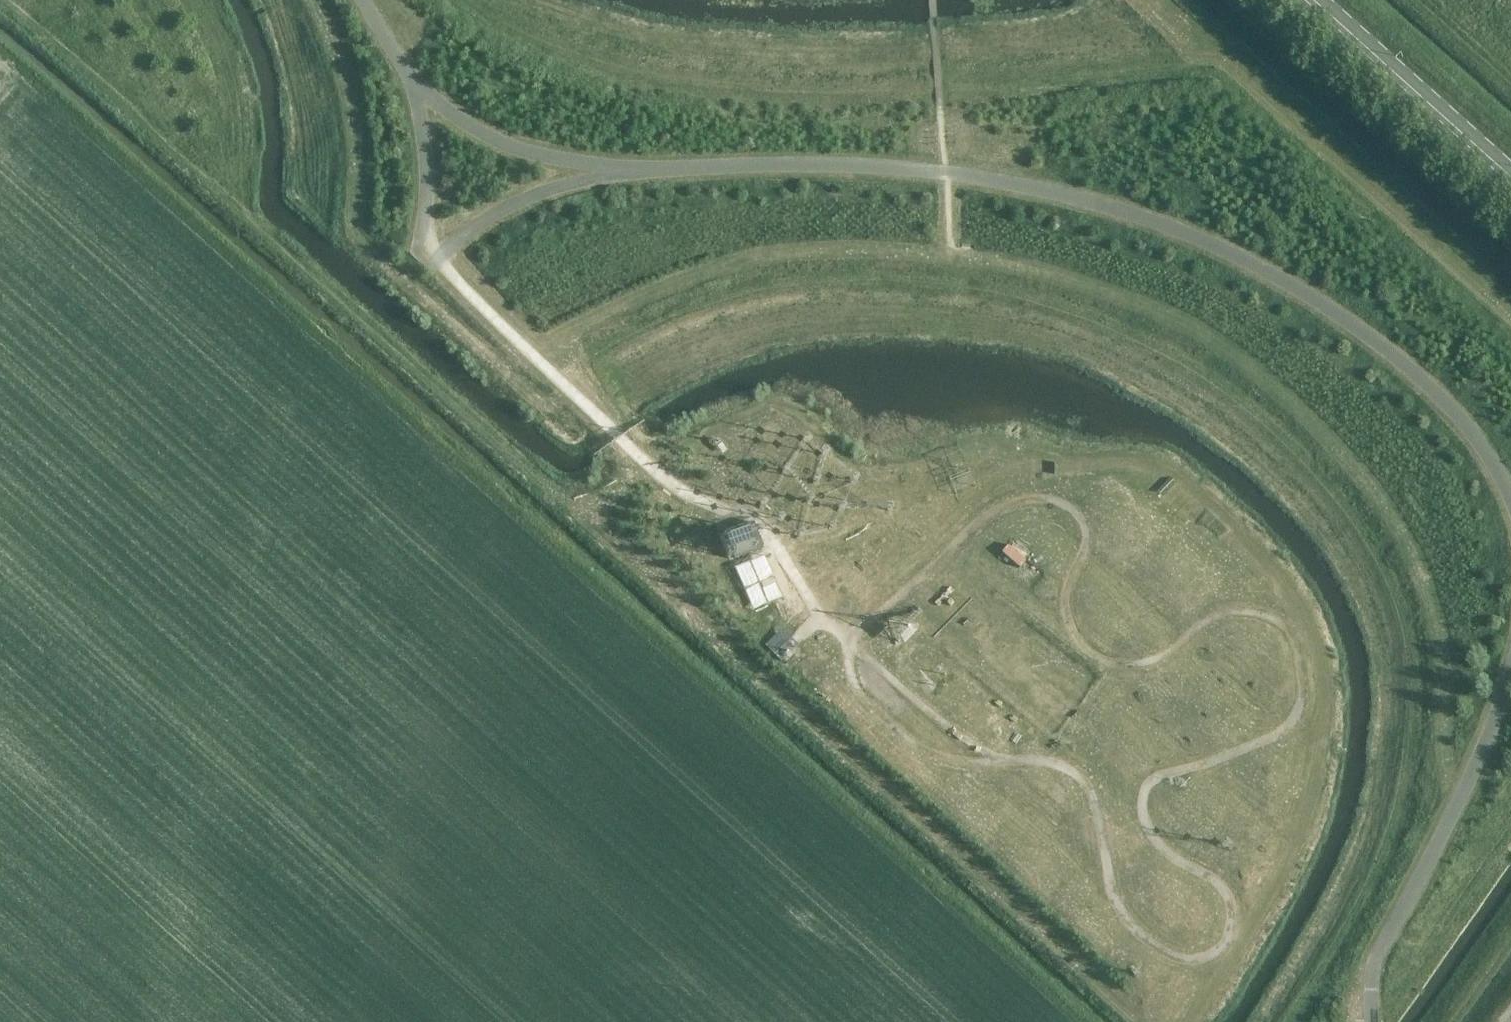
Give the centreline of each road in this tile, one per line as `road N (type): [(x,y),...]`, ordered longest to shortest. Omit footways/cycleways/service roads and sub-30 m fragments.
road 1 (secondary): [(1510,179),(1312,0)]

